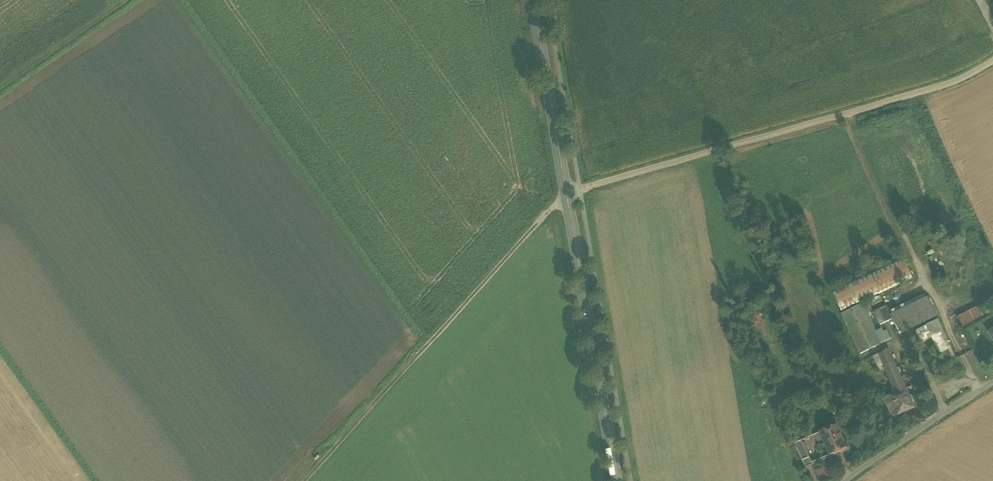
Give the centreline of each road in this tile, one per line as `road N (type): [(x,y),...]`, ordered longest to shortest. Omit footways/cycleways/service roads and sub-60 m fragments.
road 1 (secondary): [(616,480),(533,0)]
road 2 (track): [(303,480),(568,193)]
road 3 (track): [(983,388),(896,235),(846,113)]
road 4 (track): [(845,480),(992,381)]
road 5 (track): [(0,83),(118,0)]

